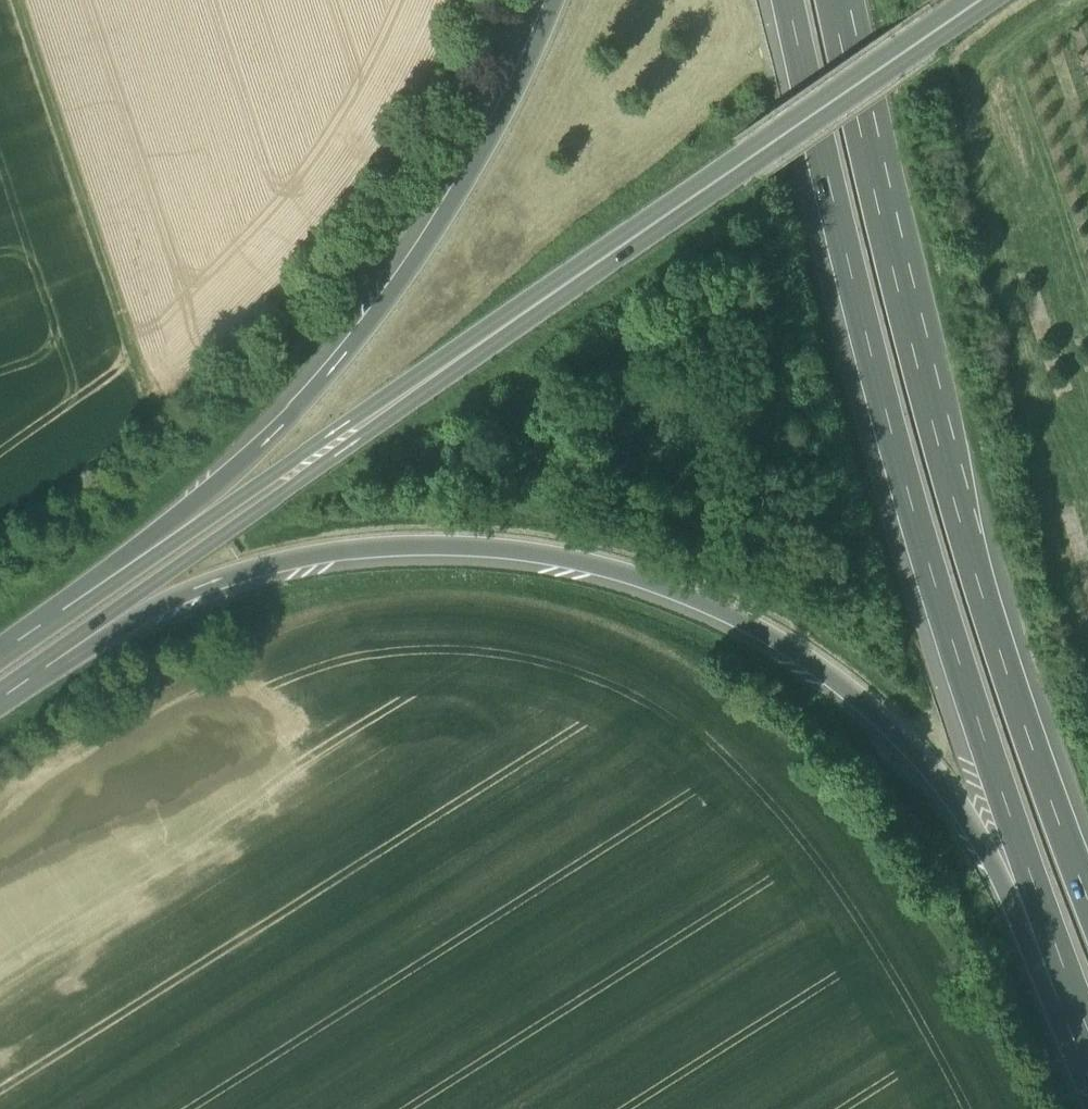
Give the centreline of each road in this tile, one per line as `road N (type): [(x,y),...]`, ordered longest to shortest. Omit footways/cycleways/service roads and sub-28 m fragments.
road 1 (motorway): [(39,659),(244,567),(387,542),(534,549),(705,599),(796,652),(920,749),(979,828),(1017,901),(1087,1080)]
road 2 (motorway): [(787,0),(952,645),(1087,1014)]
road 3 (motorway): [(1087,888),(1032,752),(977,580),(831,0)]
road 4 (motorway): [(555,0),(484,151),(382,307),(290,416),(67,611)]
road 5 (motorway): [(446,363),(977,0)]
road 6 (motorway): [(39,659),(315,466),(446,363)]
road 7 (motorway): [(446,363),(298,453),(67,611)]
road 8 (track): [(28,0),(162,392)]

